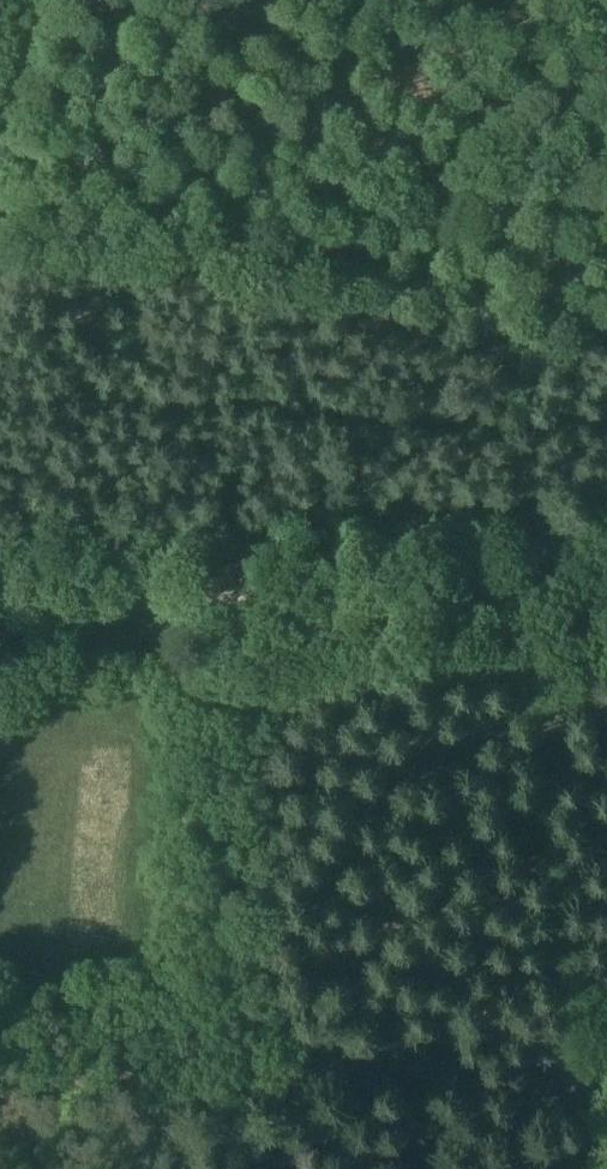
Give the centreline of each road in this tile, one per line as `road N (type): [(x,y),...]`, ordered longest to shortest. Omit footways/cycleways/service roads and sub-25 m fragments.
road 1 (track): [(0,586),(606,586)]
road 2 (track): [(0,258),(49,0)]

